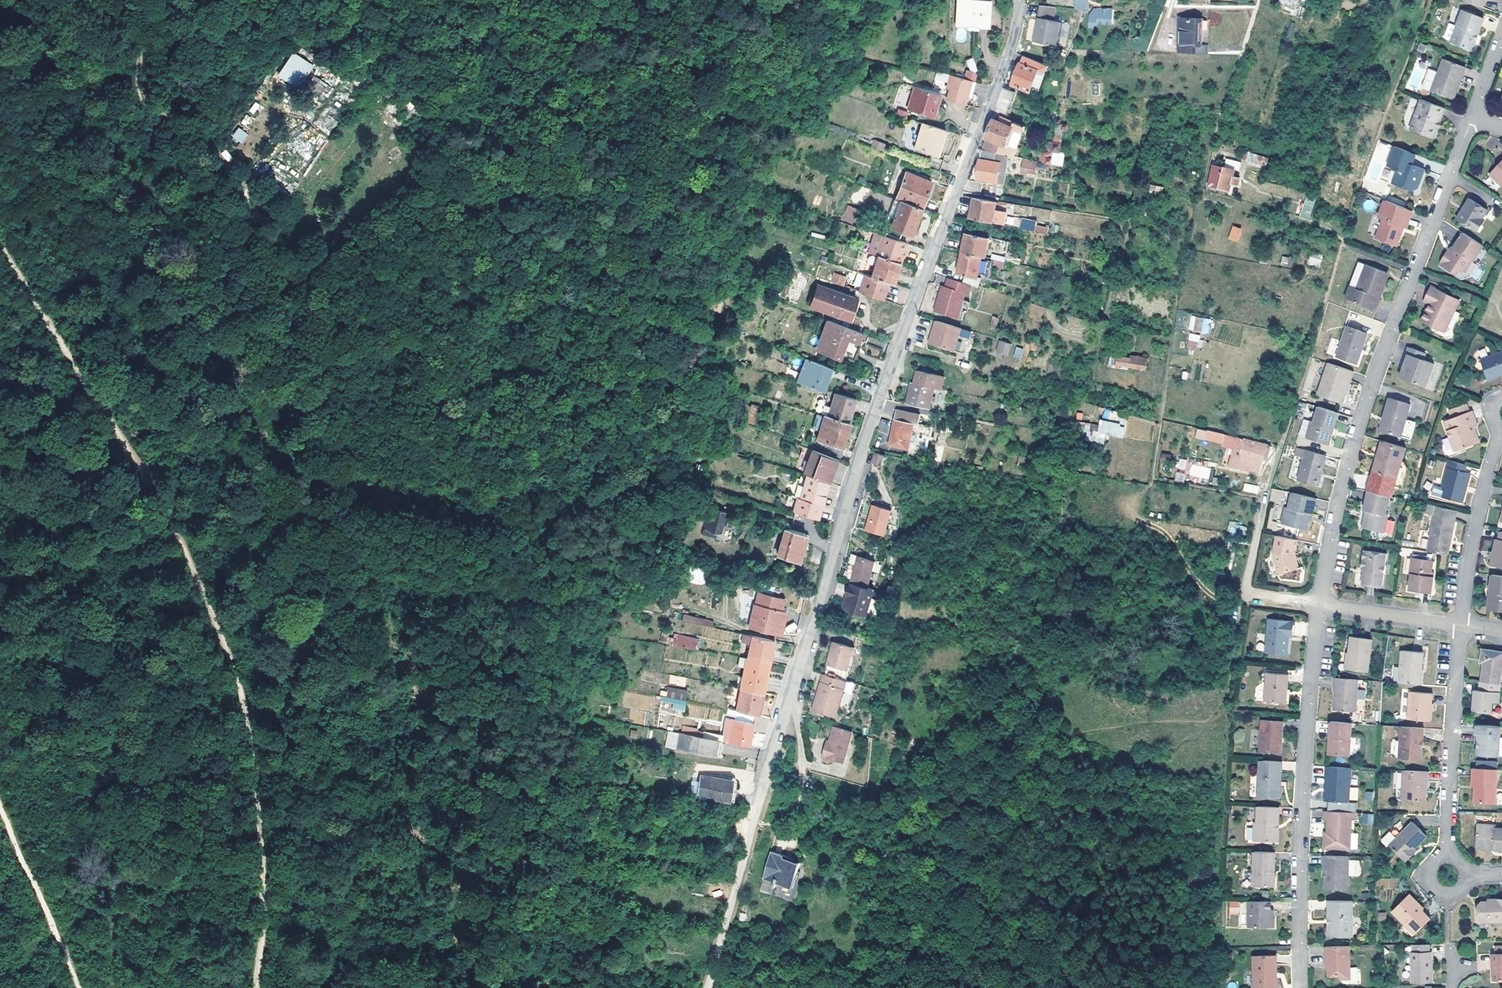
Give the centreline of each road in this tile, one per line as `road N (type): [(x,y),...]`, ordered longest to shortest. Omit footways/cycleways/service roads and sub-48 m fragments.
road 1 (residential): [(755,813),(863,449),(1010,48),(1018,0)]
road 2 (track): [(259,987),(266,844),(241,702),(157,468),(92,391),(0,243)]
road 3 (track): [(88,0),(153,106),(161,156),(194,191),(231,266),(298,339),(319,350),(350,400),(353,474),(216,457),(157,468)]
road 4 (residential): [(1473,118),(1360,425),(1319,606)]
road 5 (track): [(353,474),(359,537),(383,609),(380,689),(397,786),(458,885),(461,925)]
road 6 (track): [(153,106),(187,116),(285,278),(307,280),(323,260),(395,132)]
road 7 (residential): [(1319,606),(1301,856),(1301,987)]
road 8 (residential): [(1462,627),(1451,855)]
road 9 (residential): [(1501,438),(1470,558),(1462,627)]
road 10 (track): [(711,987),(755,813)]
road 11 (residential): [(1319,606),(1462,627)]

